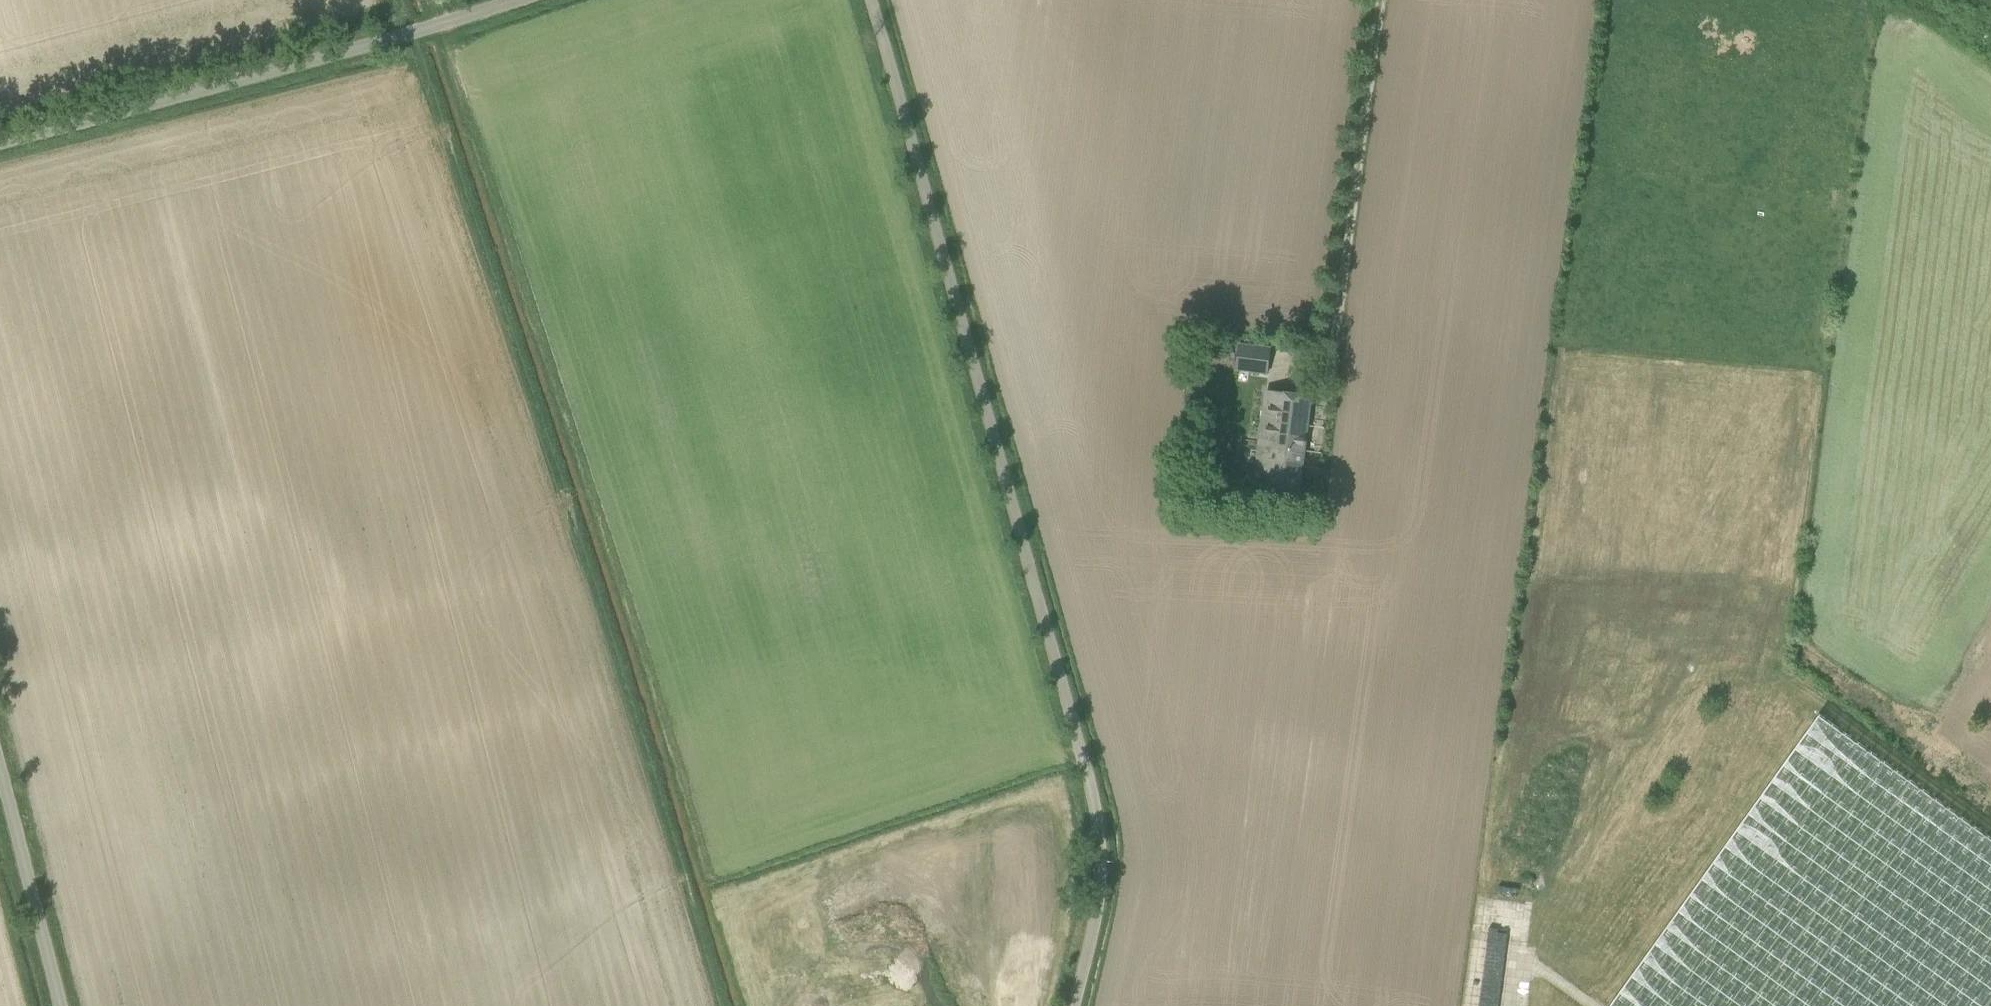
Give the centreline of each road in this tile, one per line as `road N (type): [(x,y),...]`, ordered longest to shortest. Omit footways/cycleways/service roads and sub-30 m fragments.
road 1 (unclassified): [(1076,1005),(1100,903),(1097,807),(871,0)]
road 2 (unclassified): [(0,145),(519,0)]
road 3 (unclassified): [(61,1005),(0,772)]

